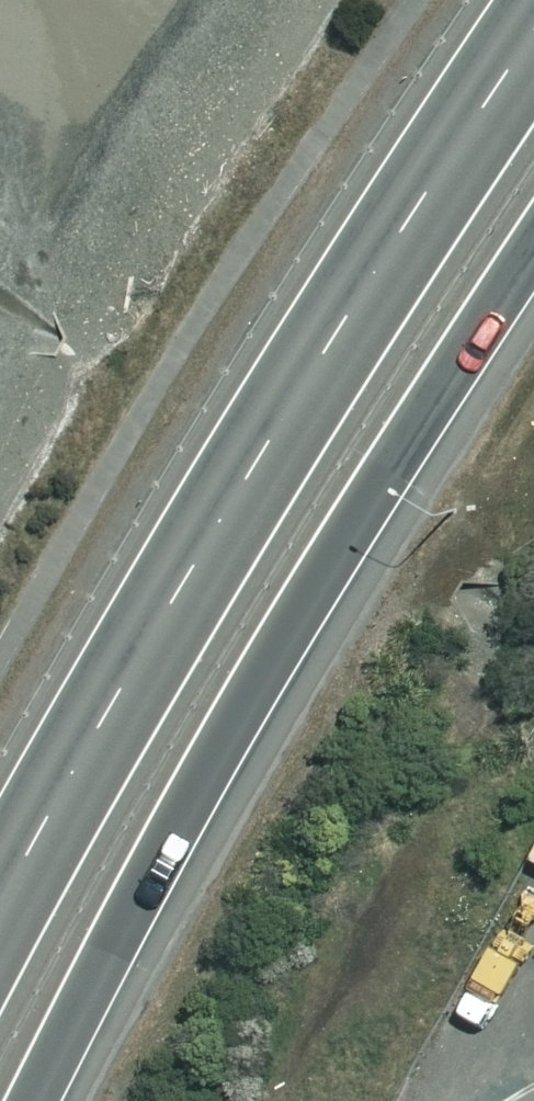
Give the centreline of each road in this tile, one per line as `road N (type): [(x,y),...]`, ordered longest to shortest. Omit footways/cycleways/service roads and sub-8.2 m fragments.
road 1 (trunk): [(0,912),(195,572),(533,35)]
road 2 (trunk): [(533,243),(191,788),(23,1100)]

